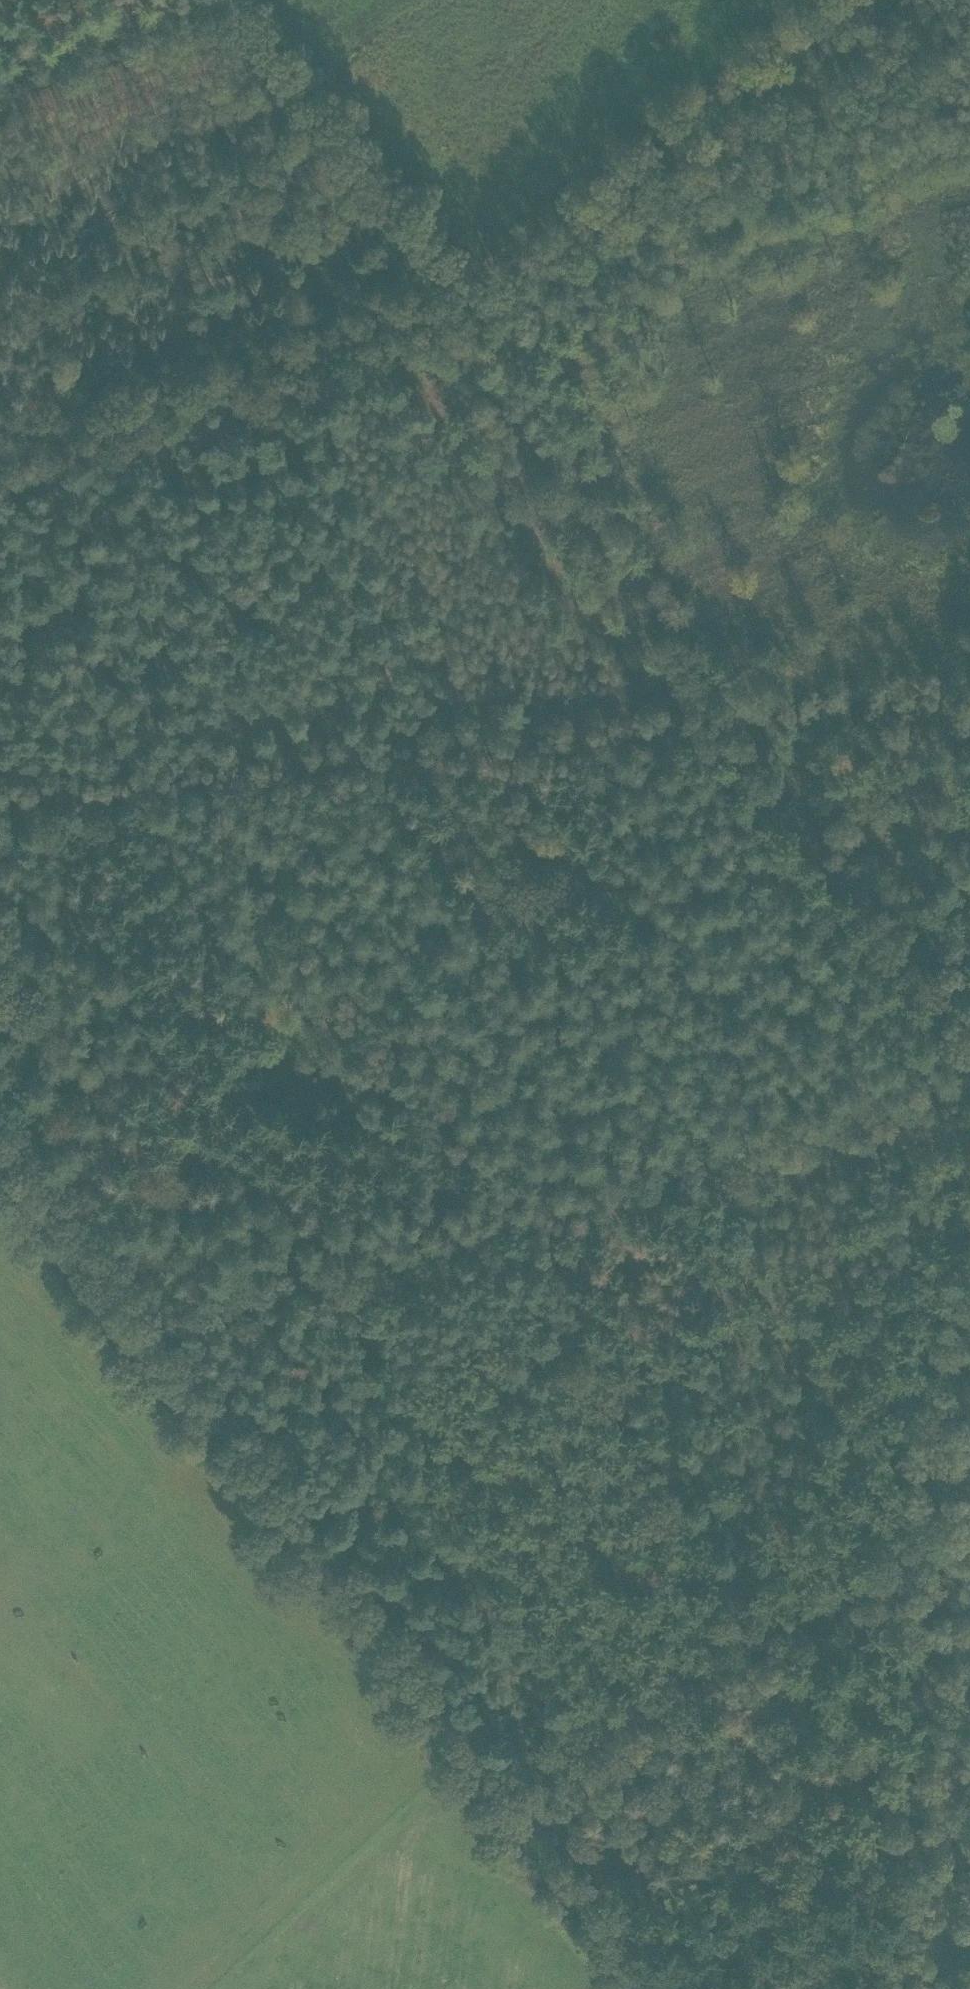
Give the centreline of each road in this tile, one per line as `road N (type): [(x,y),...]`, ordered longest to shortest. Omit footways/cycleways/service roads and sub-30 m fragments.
road 1 (track): [(205,776),(513,1214),(744,1629)]
road 2 (track): [(621,1988),(0,1192)]
road 3 (track): [(0,795),(969,702)]
road 4 (track): [(969,1013),(731,724),(428,294)]
road 5 (track): [(110,1332),(969,1085)]
road 6 (track): [(470,1788),(969,1491)]
road 7 (track): [(428,294),(969,112)]
road 8 (track): [(428,294),(0,433)]

